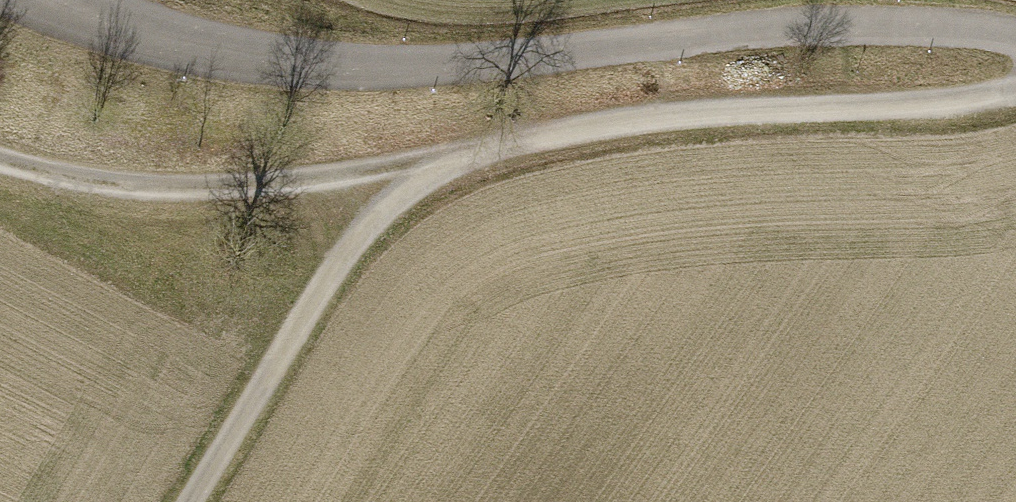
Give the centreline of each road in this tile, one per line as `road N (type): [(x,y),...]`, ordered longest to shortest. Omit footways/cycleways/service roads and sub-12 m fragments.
road 1 (track): [(194,501),(394,178),(618,116),(959,110),(1015,95)]
road 2 (residential): [(1015,38),(877,24),(724,29),(388,67),(282,62),(182,41),(55,0)]
road 3 (track): [(394,178),(210,191),(51,177),(0,160)]

